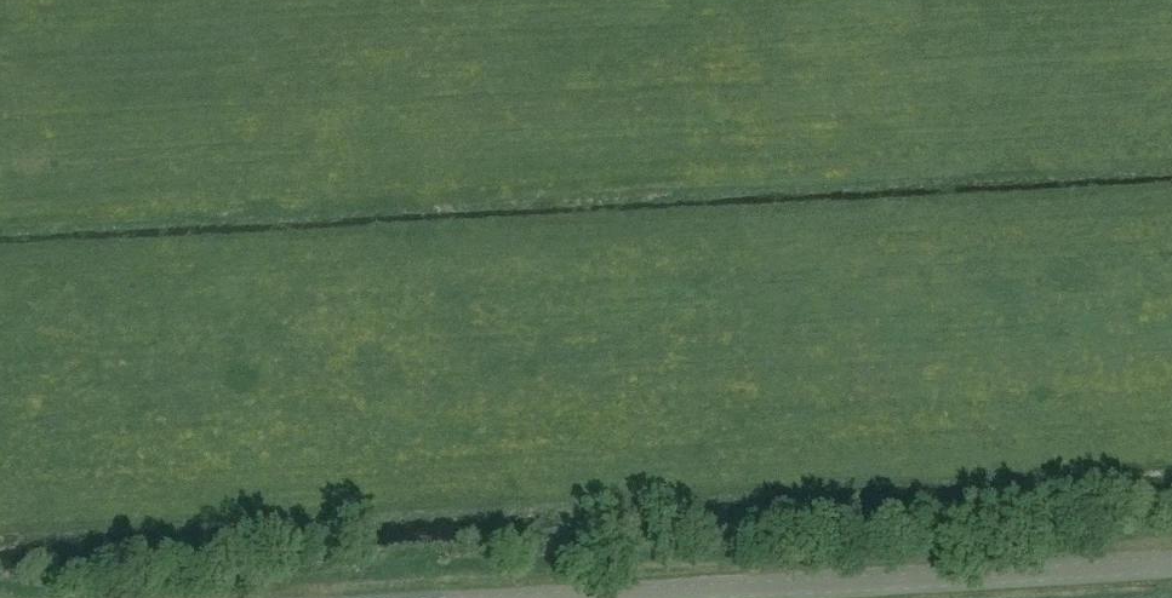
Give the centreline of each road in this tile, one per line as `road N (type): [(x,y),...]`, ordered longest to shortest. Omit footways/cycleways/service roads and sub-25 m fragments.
road 1 (unclassified): [(534,597),(1171,563)]

